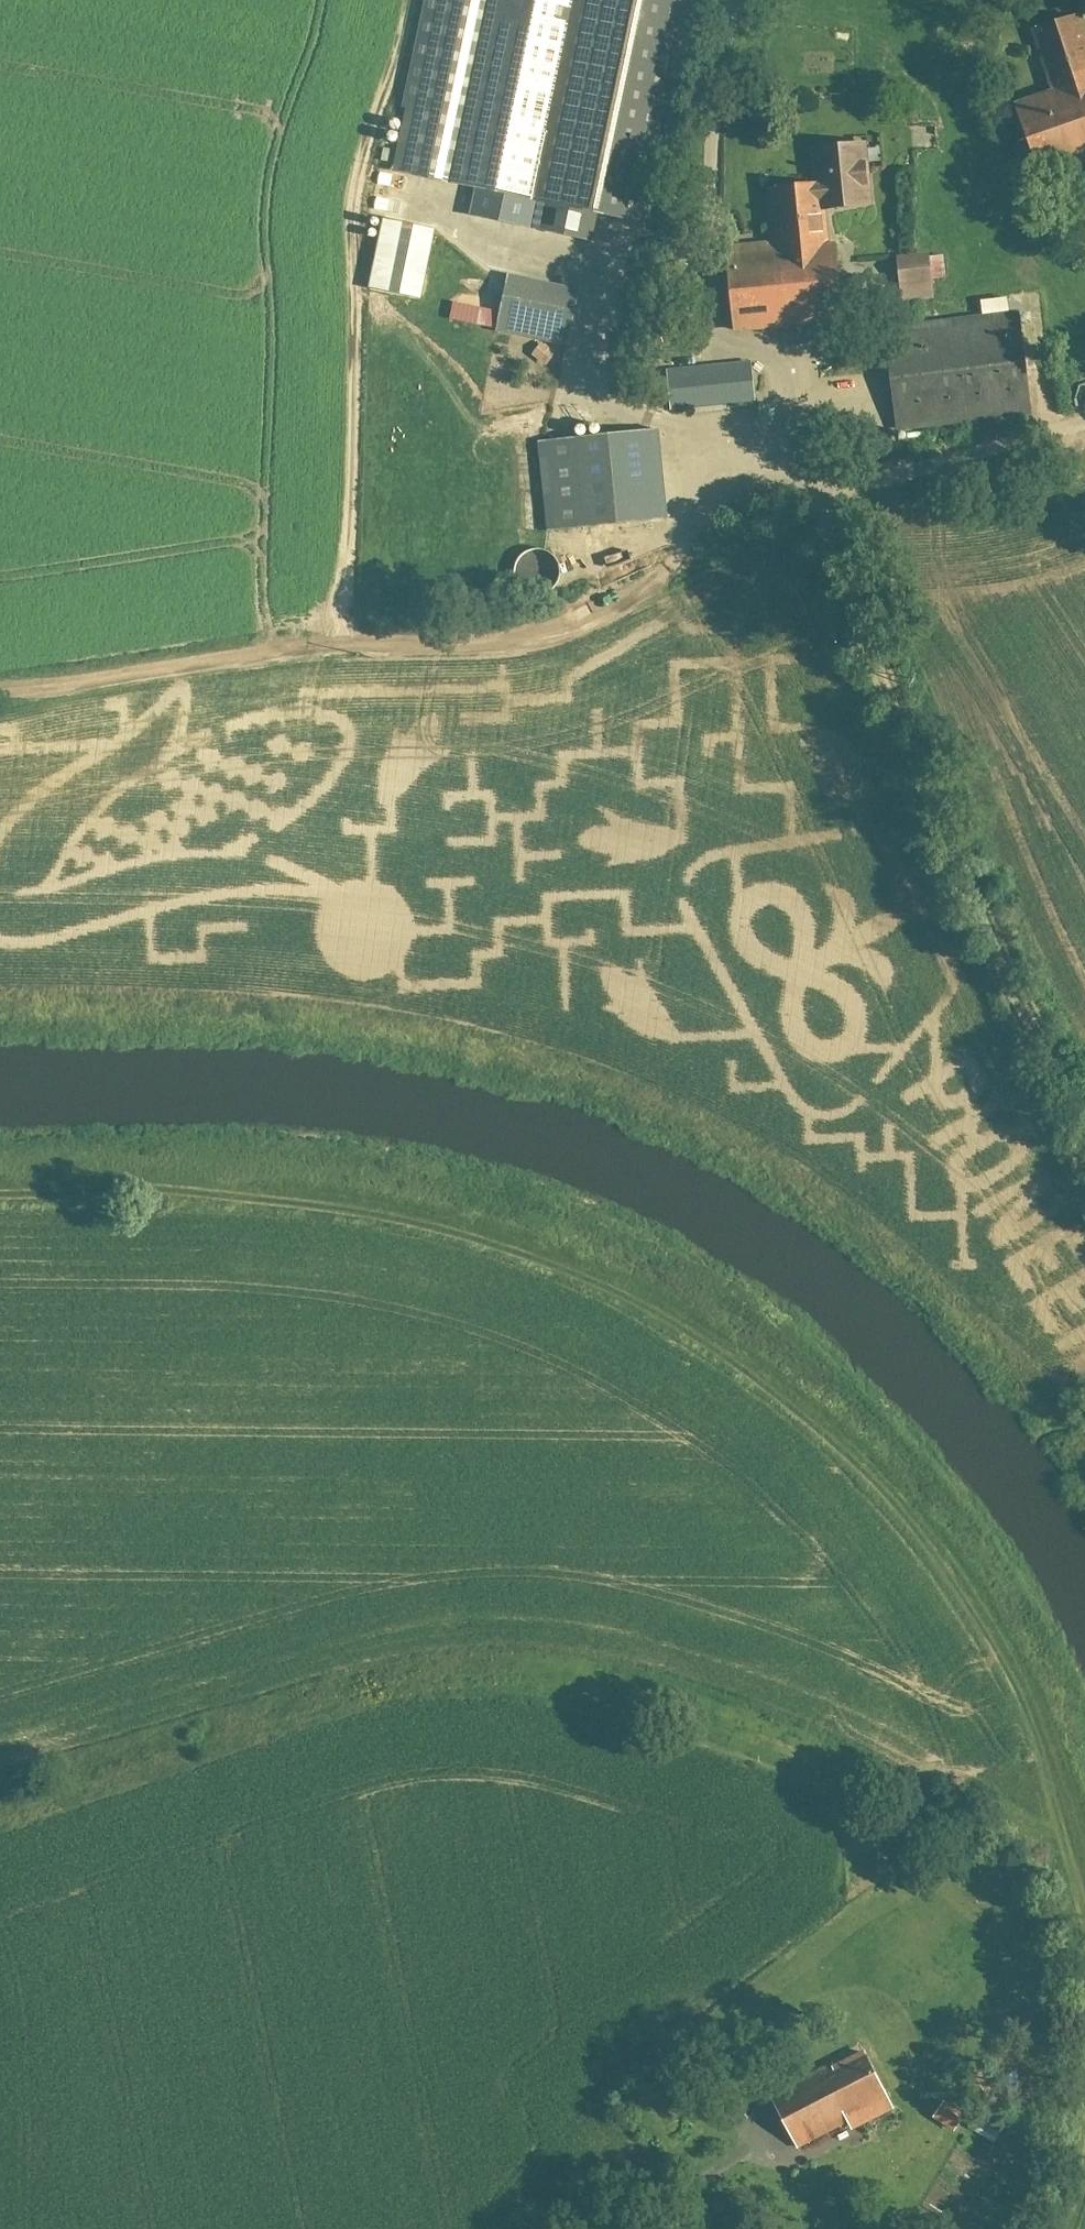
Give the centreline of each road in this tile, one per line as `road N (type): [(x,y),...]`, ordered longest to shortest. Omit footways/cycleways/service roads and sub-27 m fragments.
road 1 (unclassified): [(1084,1119),(1017,995),(827,527),(853,482),(912,458),(1084,411)]
road 2 (track): [(624,2228),(682,2175),(747,2143)]

